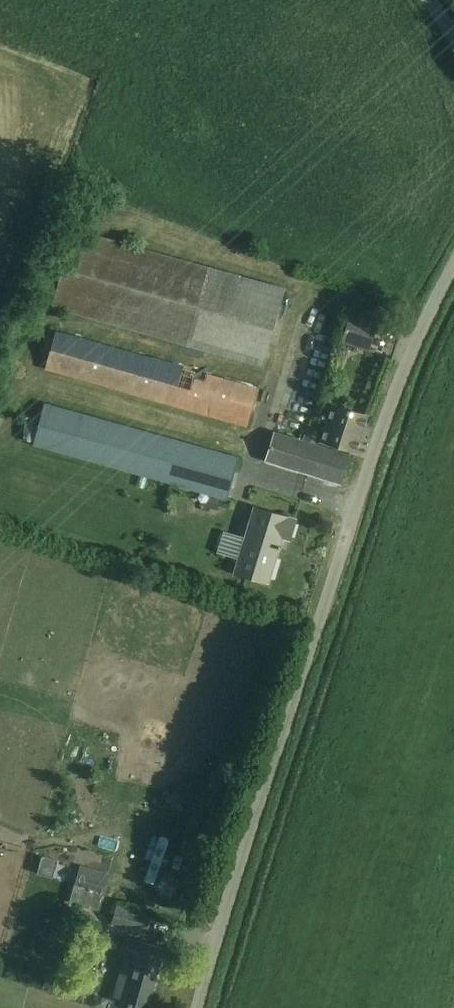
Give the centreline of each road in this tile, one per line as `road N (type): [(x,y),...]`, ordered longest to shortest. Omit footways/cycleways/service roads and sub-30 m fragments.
road 1 (unclassified): [(200,1007),(395,393),(453,272)]

